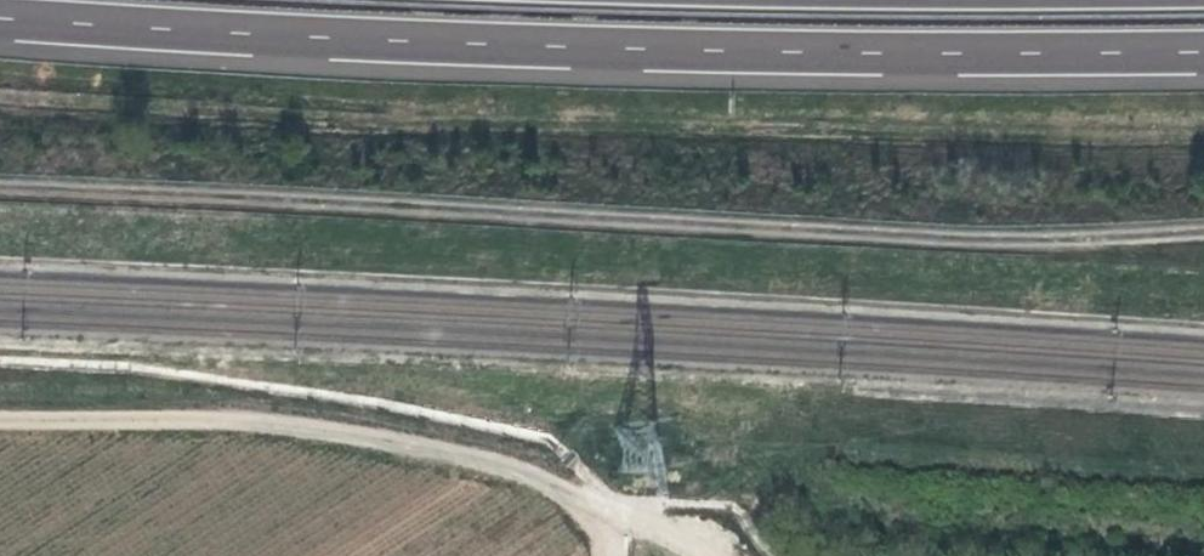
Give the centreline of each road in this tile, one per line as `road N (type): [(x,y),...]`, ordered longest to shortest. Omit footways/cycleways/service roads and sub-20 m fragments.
road 1 (motorway): [(0,16),(598,51),(1203,53)]
road 2 (track): [(0,415),(234,419),(368,435),(514,468),(635,531)]

